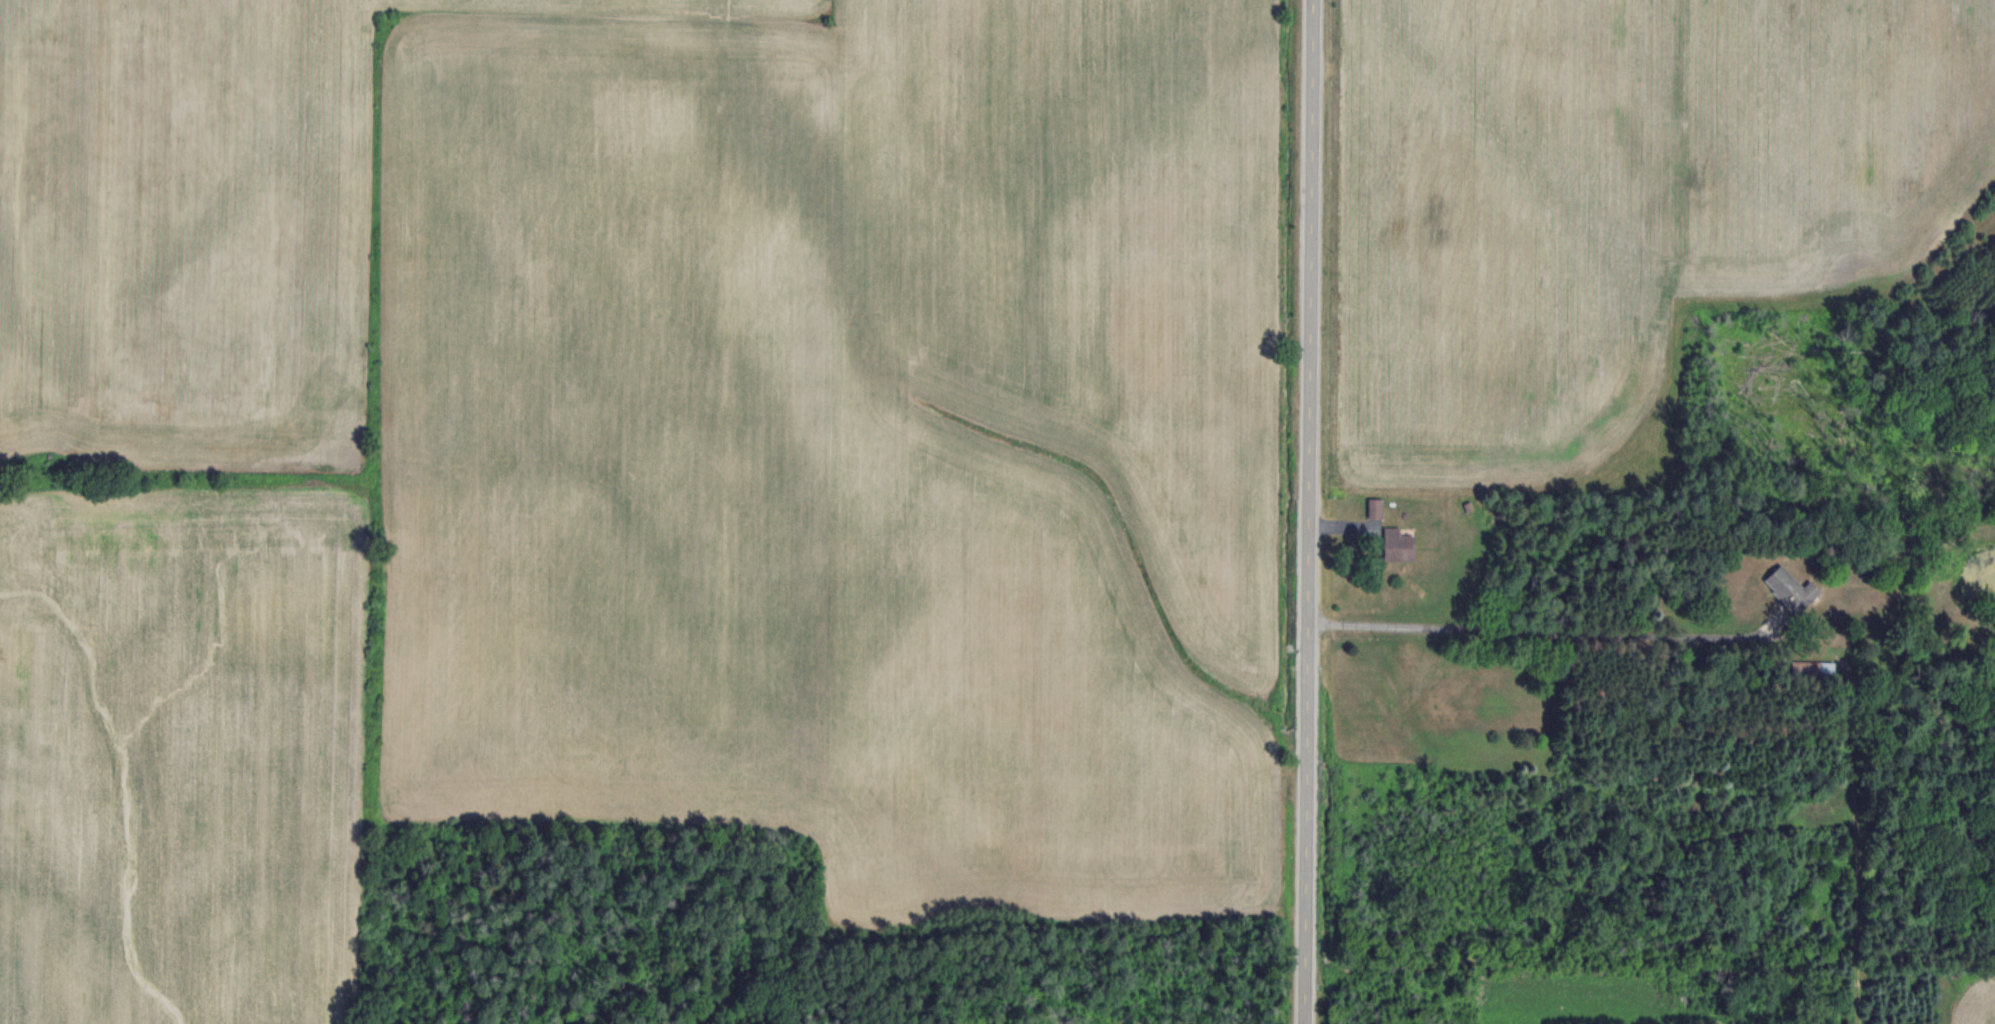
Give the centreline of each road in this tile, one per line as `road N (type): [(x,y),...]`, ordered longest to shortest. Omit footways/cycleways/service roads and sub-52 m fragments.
road 1 (tertiary): [(1305,1023),(1313,0)]

